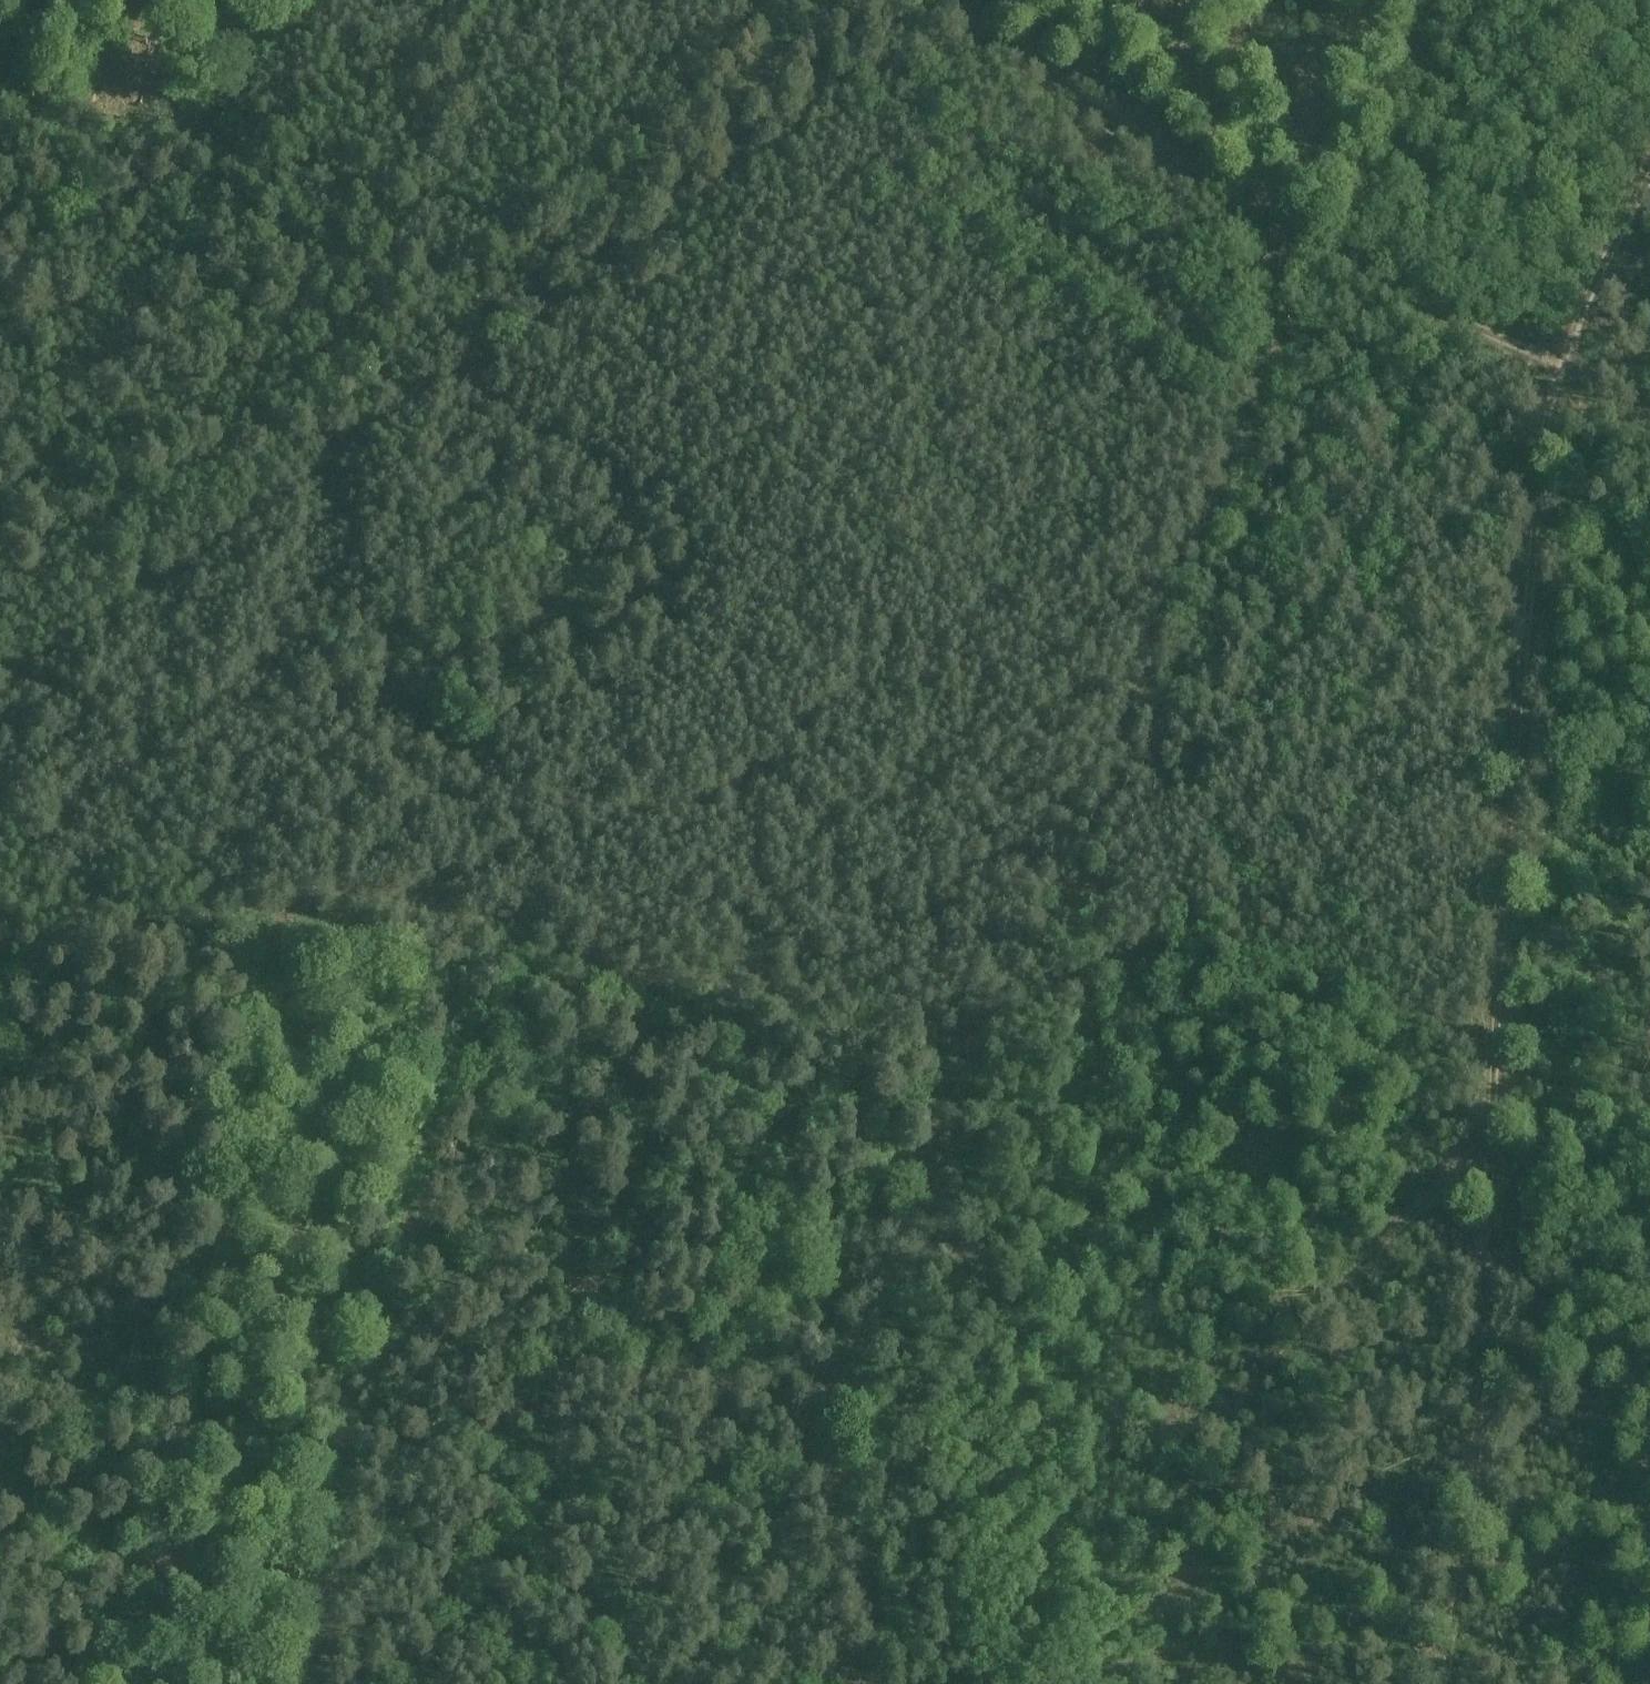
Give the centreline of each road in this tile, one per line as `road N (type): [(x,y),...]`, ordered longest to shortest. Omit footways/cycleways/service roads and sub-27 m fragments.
road 1 (track): [(1540,371),(1543,520),(1514,986),(1450,1683)]
road 2 (track): [(845,1683),(847,1550),(896,1493),(968,1435),(1026,1414),(1202,1419),(1261,1373),(1438,1185),(1499,1137)]
road 3 (track): [(910,0),(1540,371)]
road 4 (track): [(1649,174),(1540,371)]

